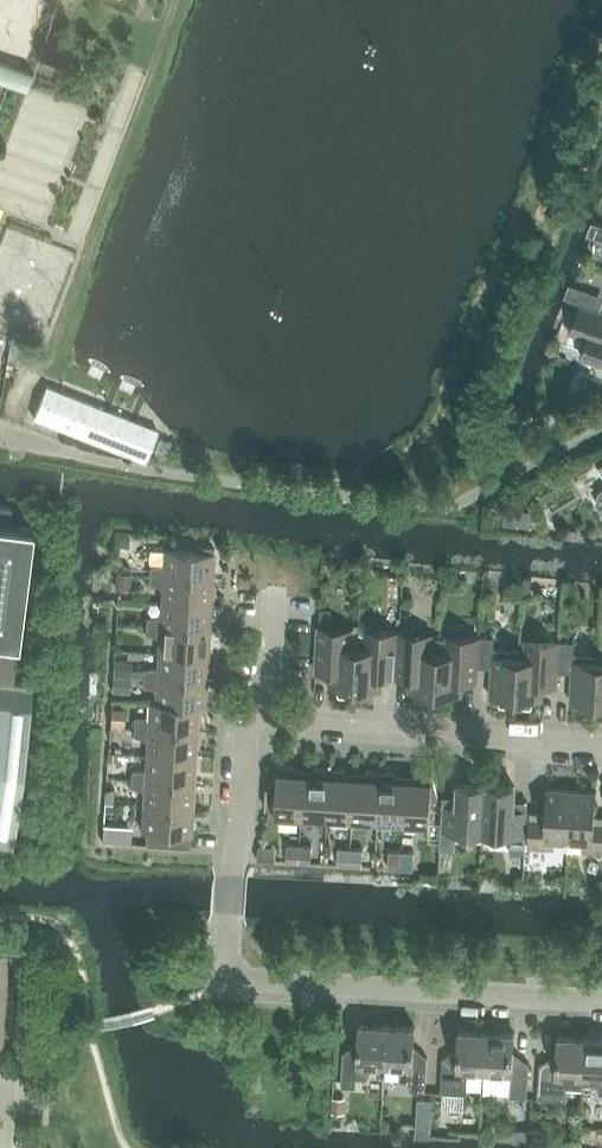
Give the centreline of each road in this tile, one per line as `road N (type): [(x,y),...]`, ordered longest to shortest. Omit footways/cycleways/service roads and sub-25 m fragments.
road 1 (residential): [(601,1000),(239,981),(229,925),(249,720),(269,716)]
road 2 (residential): [(601,743),(269,716)]

